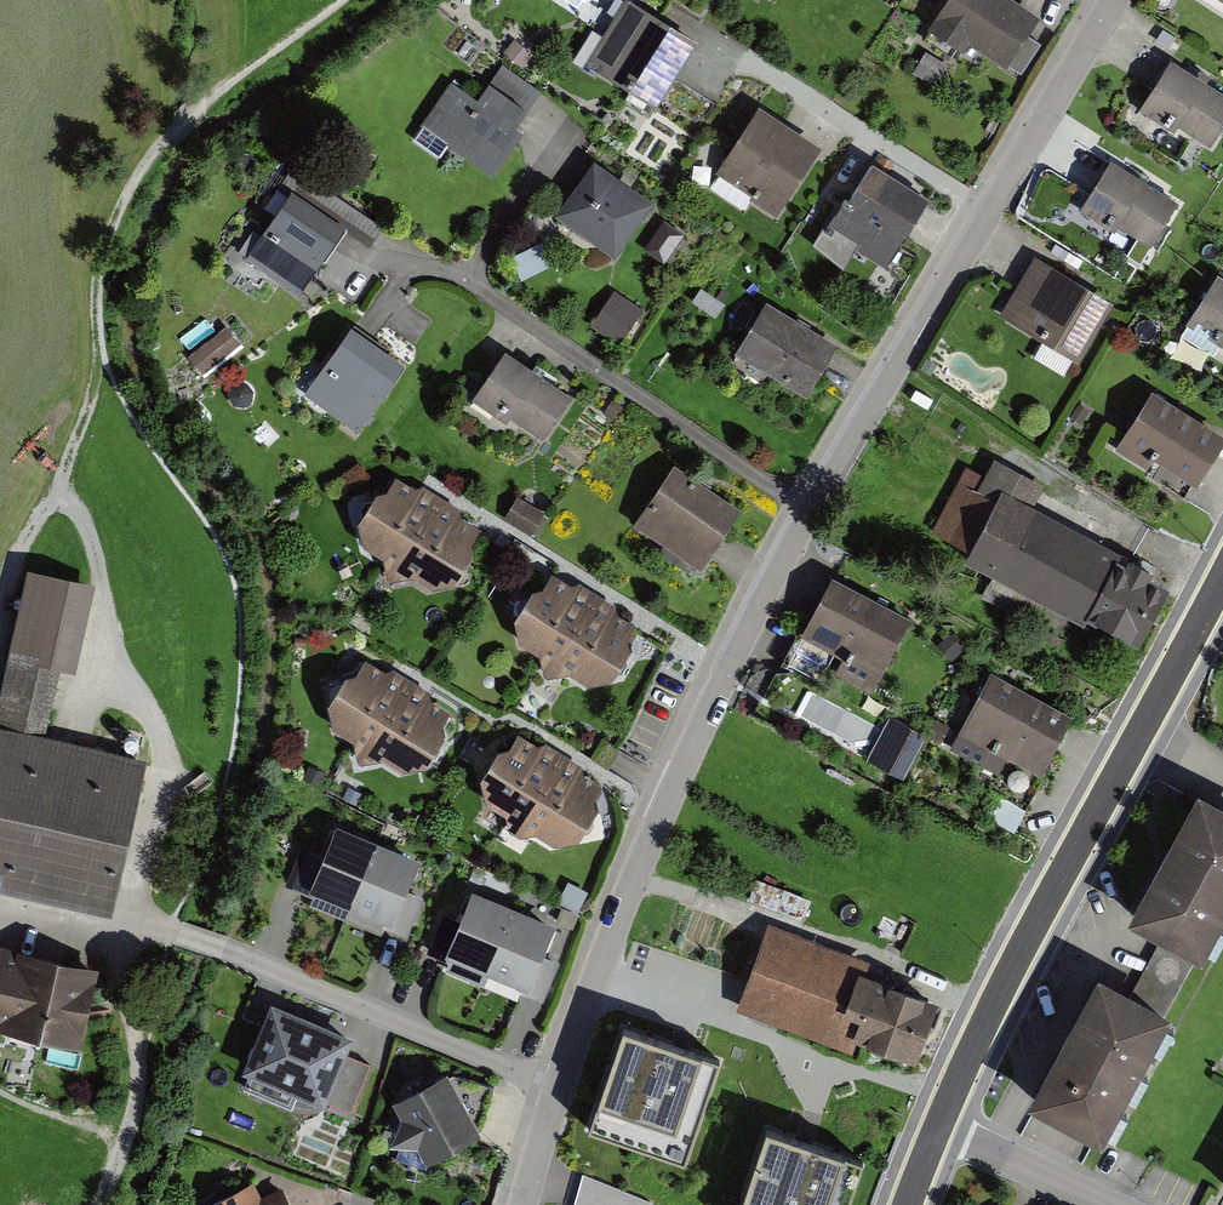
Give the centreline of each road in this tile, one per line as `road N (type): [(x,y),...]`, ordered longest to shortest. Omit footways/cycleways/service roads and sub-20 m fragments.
road 1 (residential): [(523,1204),(593,979),(671,782),(809,513),(1113,0)]
road 2 (tertiary): [(1222,575),(974,1041),(937,1127)]
road 3 (track): [(342,0),(149,154),(106,243),(96,314),(102,372)]
road 4 (track): [(0,602),(11,556),(63,480),(102,372)]
road 5 (track): [(63,480),(100,559),(106,650),(122,689)]
road 6 (residential): [(937,1127),(1104,1204)]

